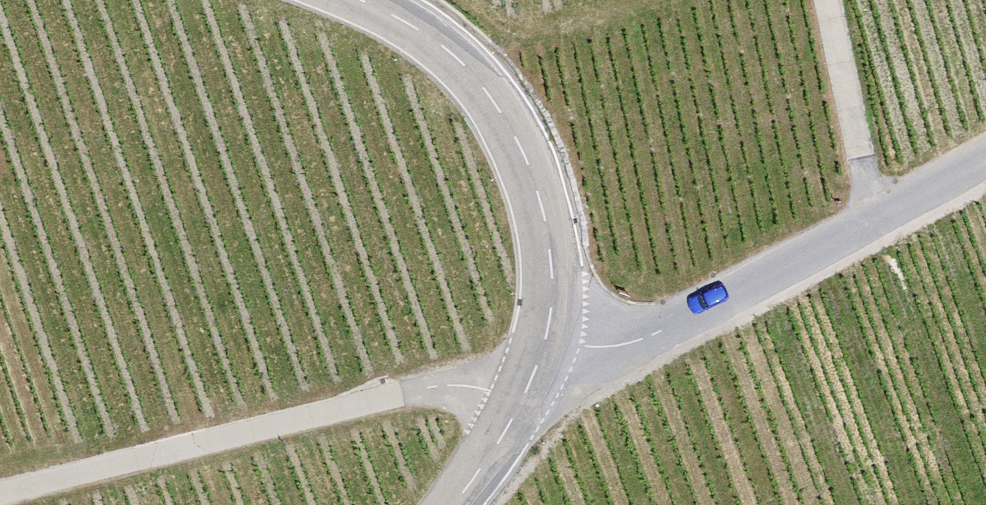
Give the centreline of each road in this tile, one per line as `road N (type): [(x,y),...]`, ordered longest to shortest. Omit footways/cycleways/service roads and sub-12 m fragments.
road 1 (track): [(522,358),(0,489)]
road 2 (unclassified): [(985,150),(522,358)]
road 3 (tertiary): [(370,0),(462,79),(516,212),(522,358)]
road 4 (track): [(829,0),(871,202)]
road 5 (tertiary): [(482,504),(504,476),(522,358)]

